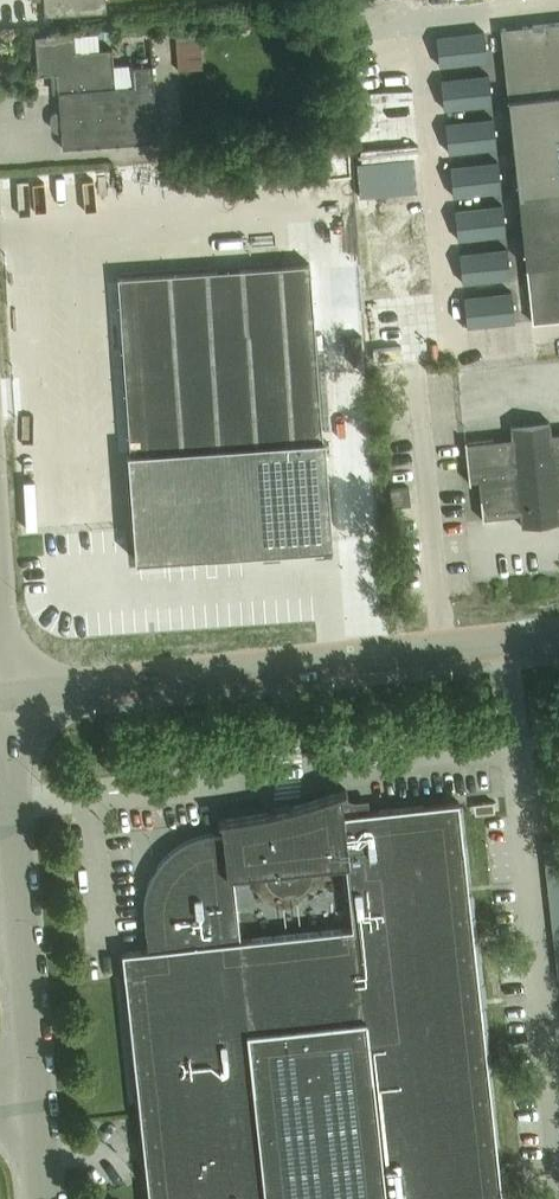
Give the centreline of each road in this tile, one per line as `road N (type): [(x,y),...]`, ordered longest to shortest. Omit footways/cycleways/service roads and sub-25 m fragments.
road 1 (unclassified): [(558,637),(2,696)]
road 2 (unclassified): [(33,1100),(2,696)]

